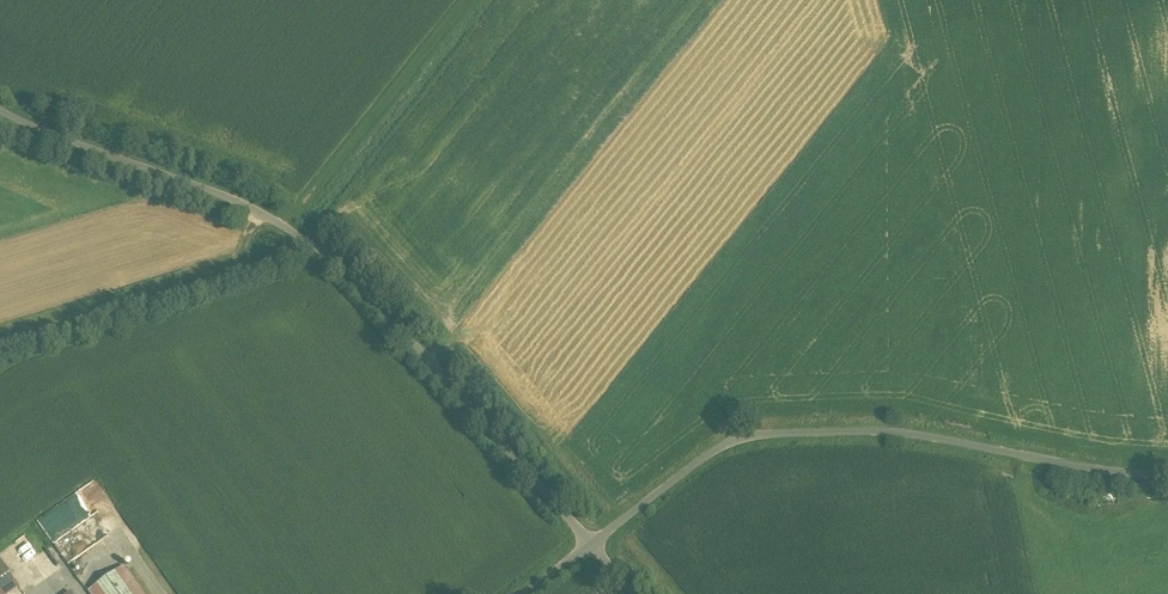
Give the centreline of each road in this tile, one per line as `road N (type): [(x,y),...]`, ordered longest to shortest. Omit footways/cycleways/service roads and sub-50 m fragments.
road 1 (unclassified): [(0,110),(203,191),(311,247),(356,281),(590,547)]
road 2 (unclassified): [(1167,475),(1045,462),(905,434),(764,435),(697,462),(590,547)]

